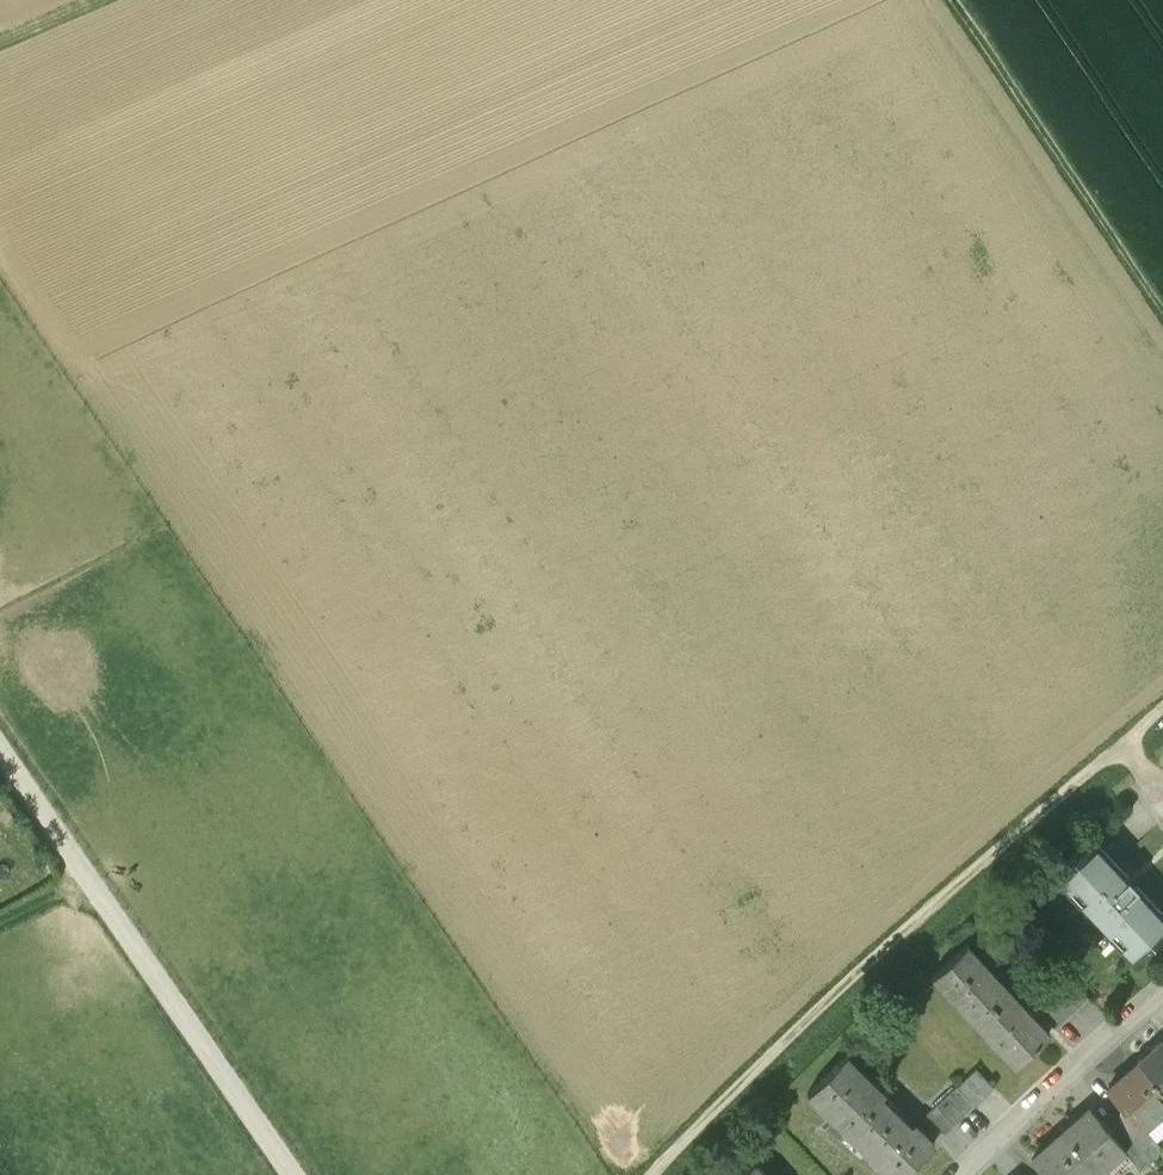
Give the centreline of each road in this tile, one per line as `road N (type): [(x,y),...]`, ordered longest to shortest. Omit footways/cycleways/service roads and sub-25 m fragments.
road 1 (track): [(658,1174),(976,869),(1162,716)]
road 2 (track): [(1162,308),(954,0)]
road 3 (residential): [(962,1174),(1162,988)]

